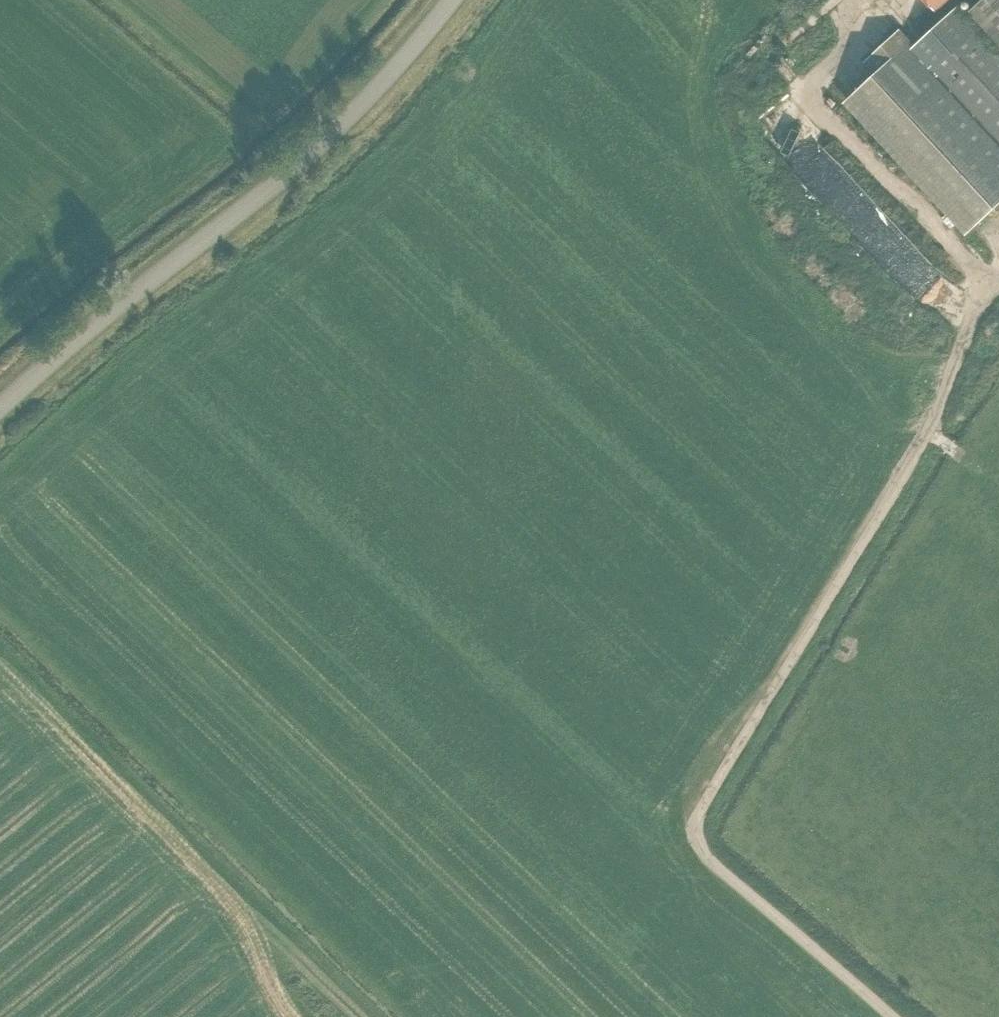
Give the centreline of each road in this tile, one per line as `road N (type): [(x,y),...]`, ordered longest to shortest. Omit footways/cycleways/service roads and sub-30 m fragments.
road 1 (track): [(892,1016),(699,847),(699,813),(933,422),(985,278),(829,125),(819,80),(877,0)]
road 2 (tertiary): [(0,407),(327,138),(452,0)]

